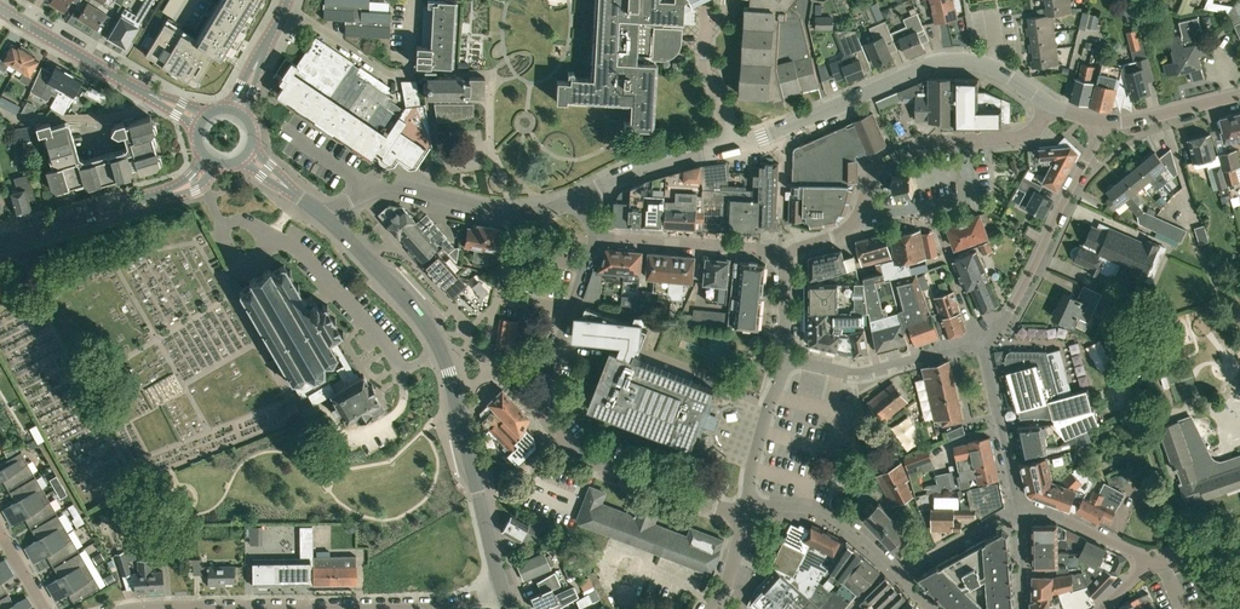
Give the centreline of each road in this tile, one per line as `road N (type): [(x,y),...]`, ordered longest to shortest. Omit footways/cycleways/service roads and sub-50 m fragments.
road 1 (tertiary): [(502,590),(439,350),(409,303),(326,218)]
road 2 (residential): [(690,496),(572,451),(541,412),(598,233)]
road 3 (residential): [(143,608),(450,604),(502,590)]
road 4 (residential): [(737,145),(953,60),(998,70),(1051,106)]
road 5 (residential): [(783,253),(846,231),(873,179),(898,154),(948,141),(1022,137),(1051,106)]
road 6 (residential): [(326,218),(378,187),(509,212),(578,199)]
road 7 (residential): [(1104,125),(1000,330),(980,340)]
road 8 (residential): [(980,340),(854,371),(787,361)]
road 9 (residential): [(783,253),(598,233)]
road 10 (tertiary): [(156,97),(0,9)]
road 11 (residential): [(902,574),(827,515),(746,507)]
road 12 (residential): [(1018,507),(980,340)]
road 13 (tertiary): [(0,240),(164,192)]
road 14 (residential): [(578,199),(627,175),(737,145)]
road 15 (residential): [(746,507),(787,361)]
road 16 (residential): [(1149,561),(1050,513),(1018,507)]
road 17 (residential): [(934,209),(980,340)]
road 18 (residential): [(1239,98),(1104,125)]
road 19 (residential): [(1018,507),(902,574)]

